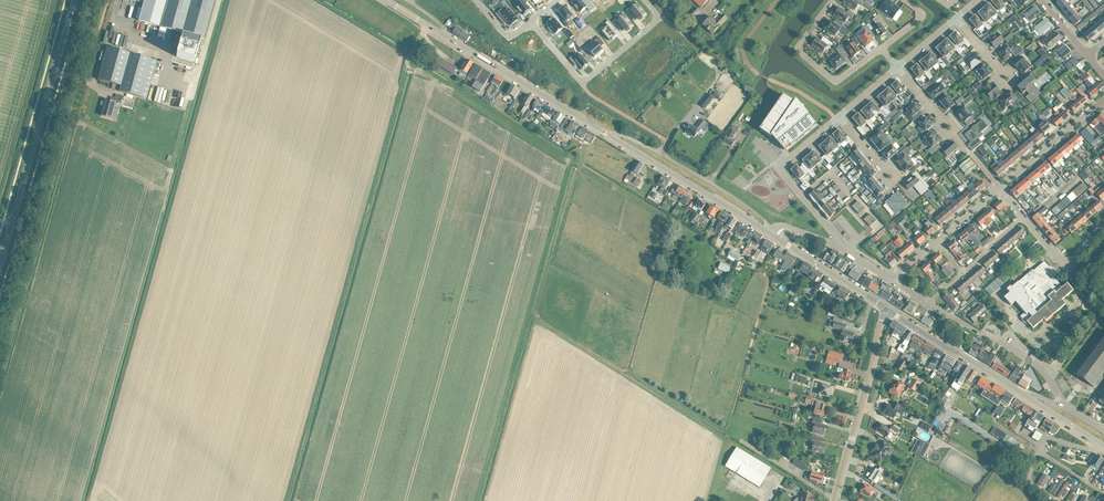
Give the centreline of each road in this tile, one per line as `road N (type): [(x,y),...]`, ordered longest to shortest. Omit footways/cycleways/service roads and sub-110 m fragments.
road 1 (track): [(428,26),(405,66),(285,500)]
road 2 (secondary): [(0,265),(74,0)]
road 3 (tertiary): [(610,135),(385,0)]
road 4 (residential): [(530,21),(582,82),(660,18),(645,0)]
road 5 (residential): [(834,500),(886,310)]
road 6 (tertiary): [(772,235),(610,135)]
road 7 (residential): [(841,250),(779,168),(838,118)]
road 8 (tertiary): [(1025,395),(886,310)]
road 9 (residential): [(772,235),(761,216),(661,153)]
road 10 (tertiary): [(886,310),(772,235)]
road 11 (unclassified): [(1001,189),(1102,102)]
road 12 (residential): [(1103,223),(1068,264),(1022,217)]

